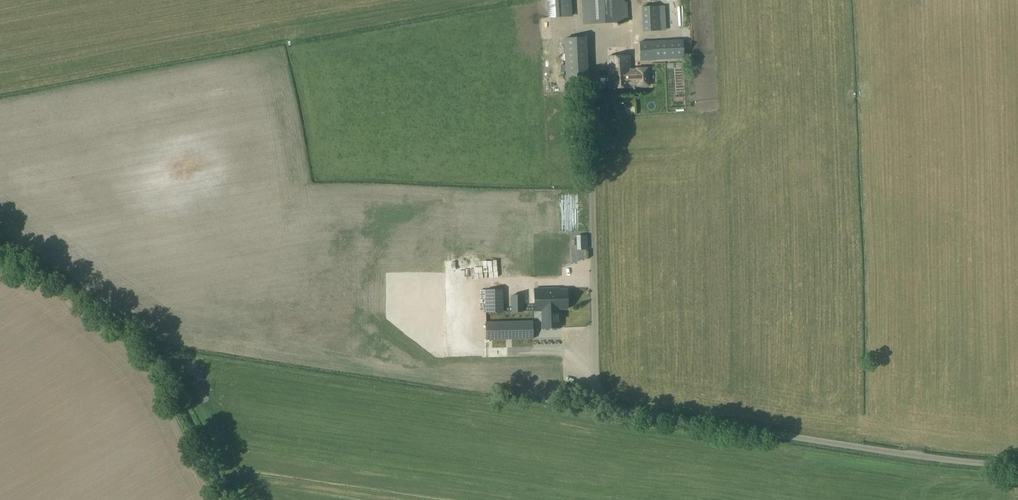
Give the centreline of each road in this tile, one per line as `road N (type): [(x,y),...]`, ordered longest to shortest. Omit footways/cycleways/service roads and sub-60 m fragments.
road 1 (unclassified): [(1017,466),(615,408),(604,399),(594,358),(590,92)]

